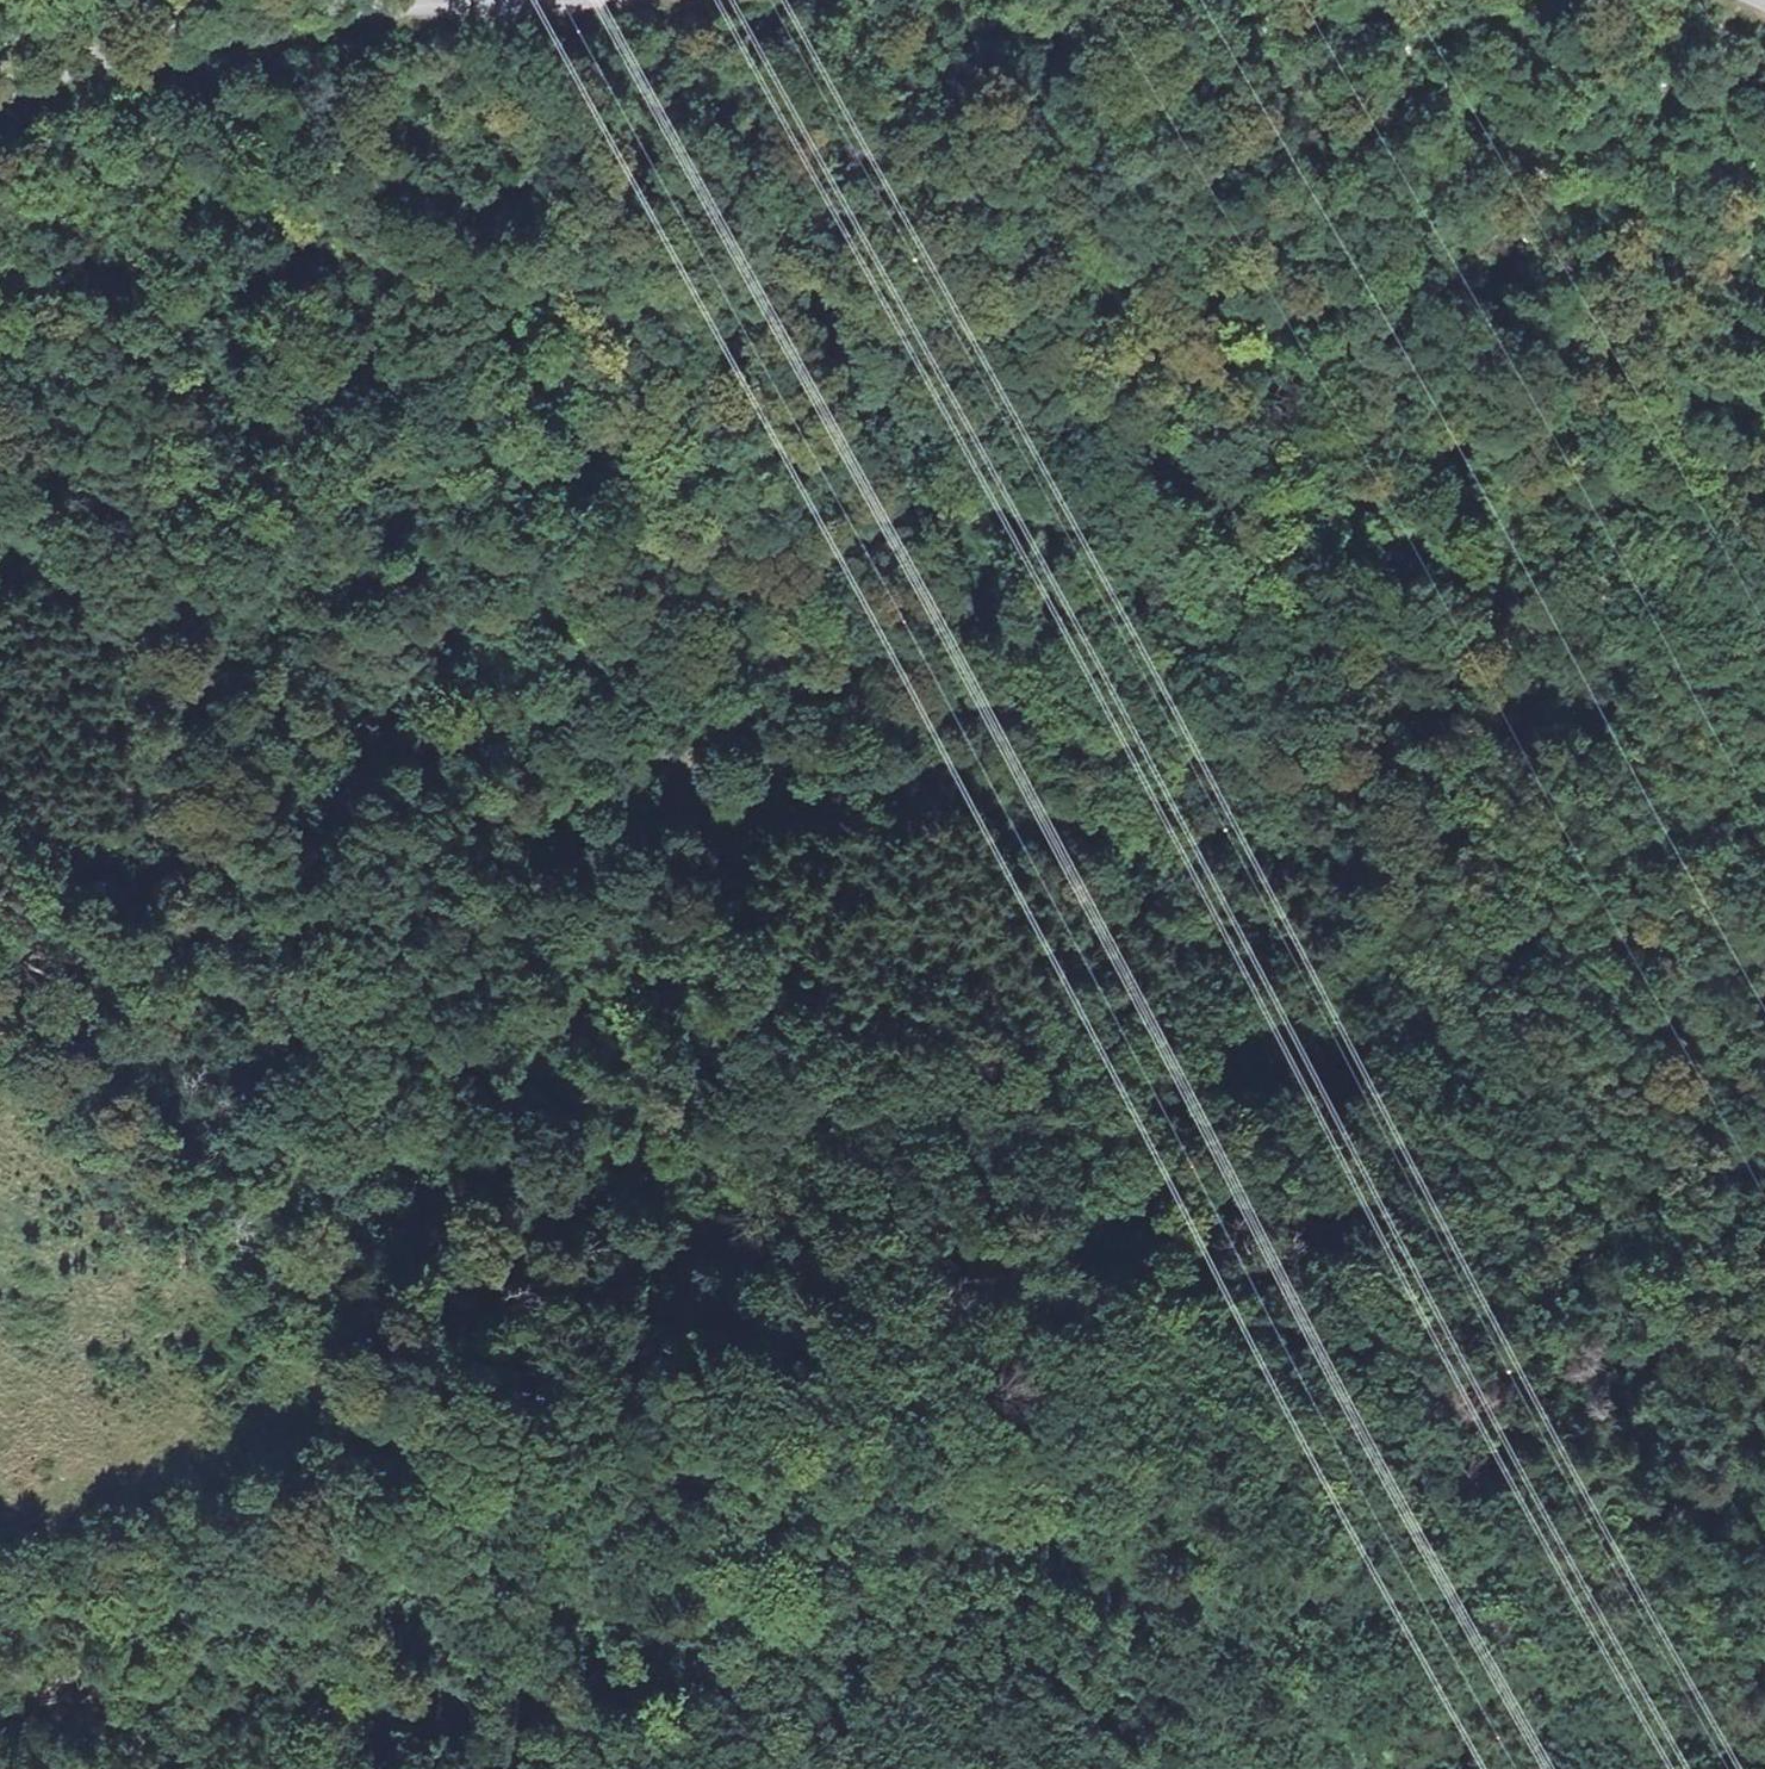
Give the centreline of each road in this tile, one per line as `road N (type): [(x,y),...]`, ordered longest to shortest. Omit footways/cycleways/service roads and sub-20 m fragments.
road 1 (residential): [(469,0),(244,21),(0,86)]

